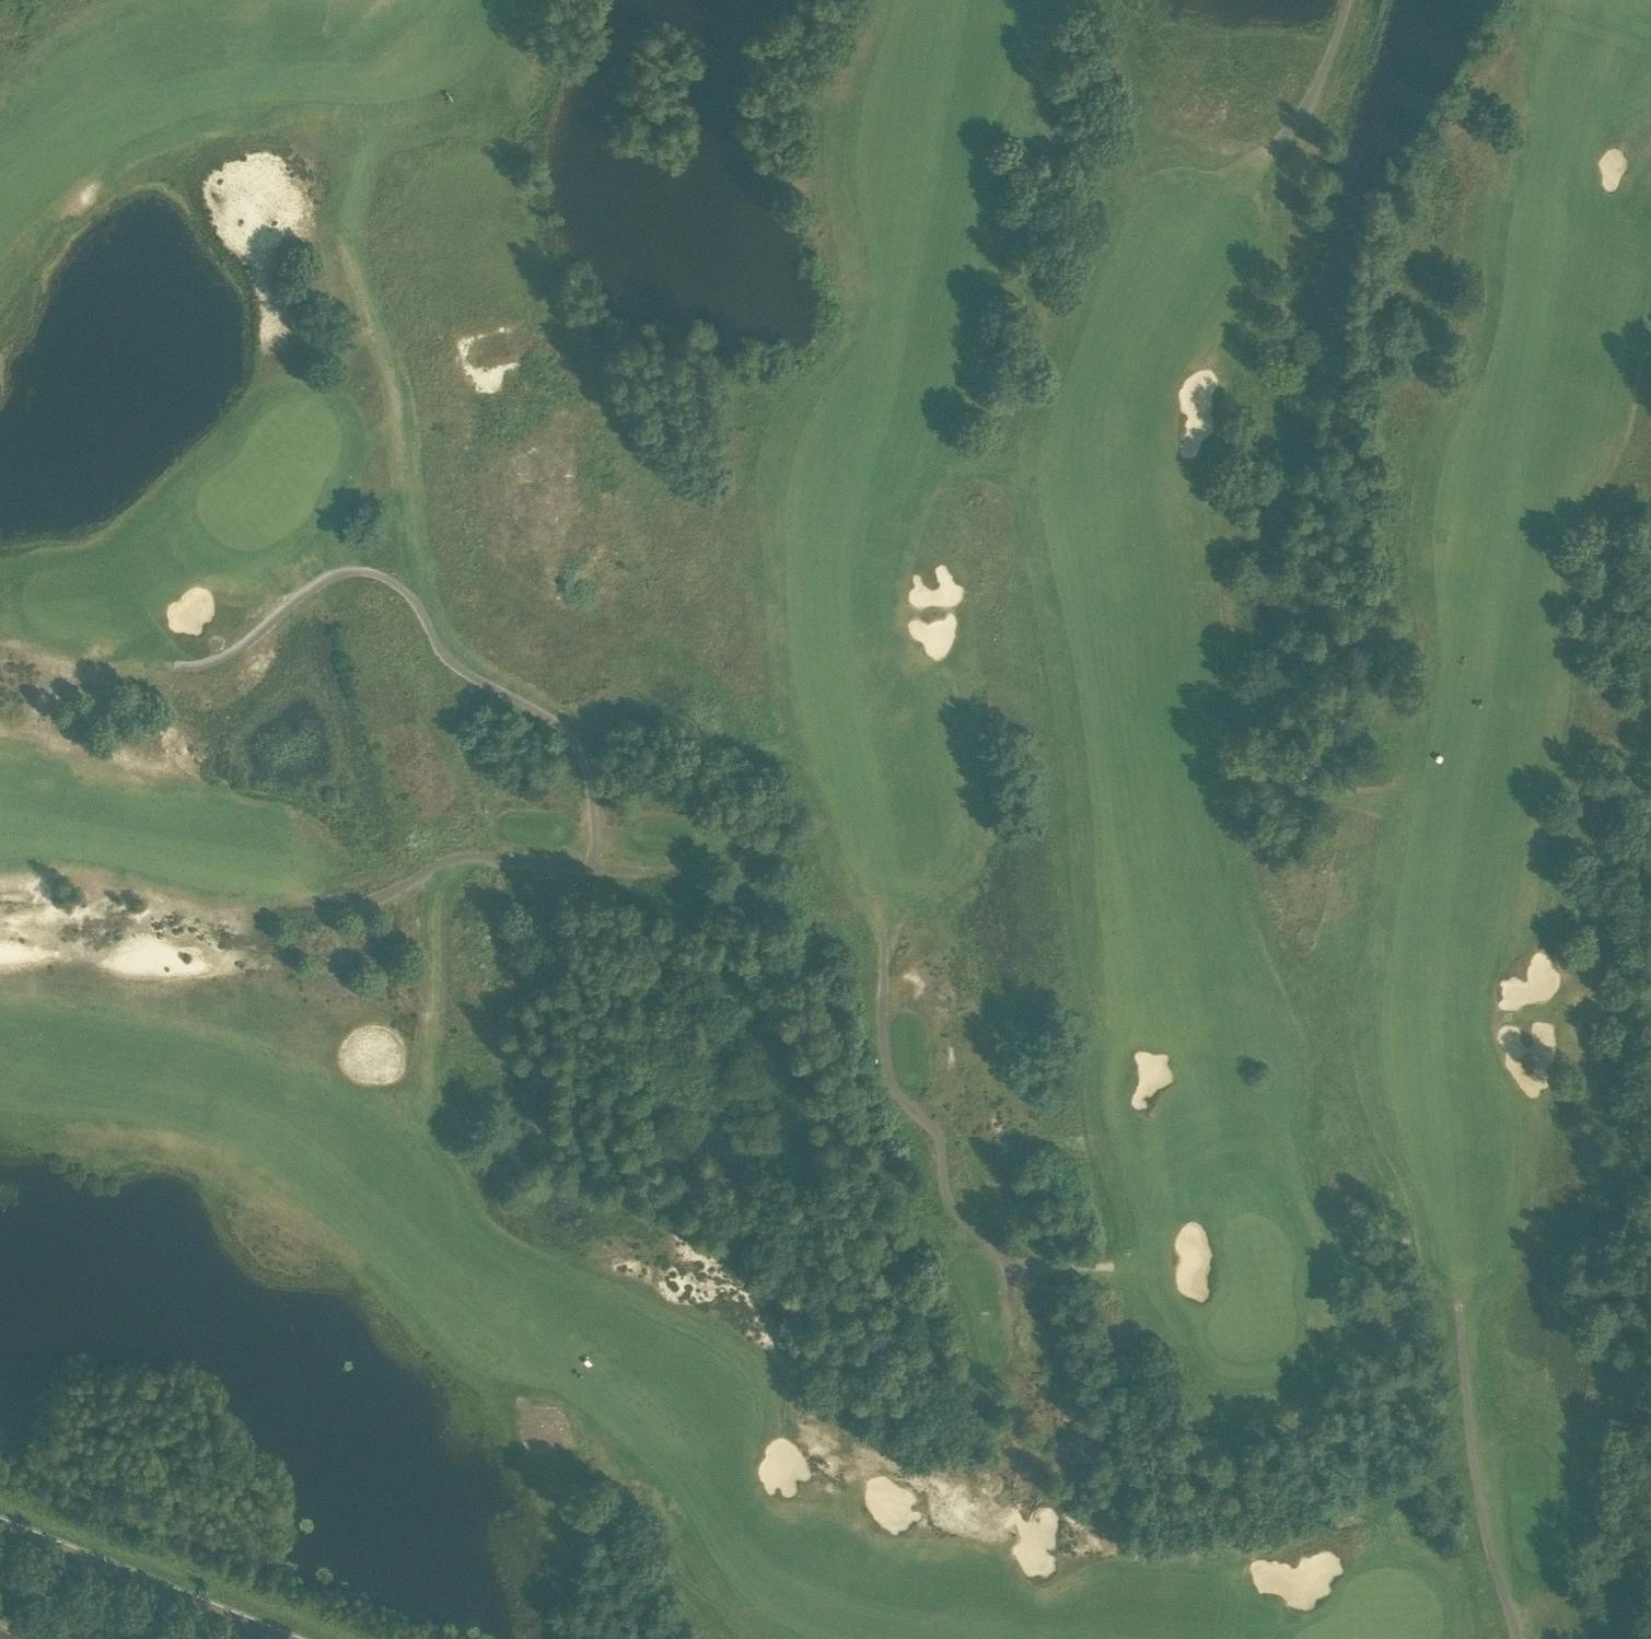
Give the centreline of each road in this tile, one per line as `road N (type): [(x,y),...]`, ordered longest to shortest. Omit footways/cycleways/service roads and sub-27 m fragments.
road 1 (tertiary): [(279,1638),(0,1529)]

